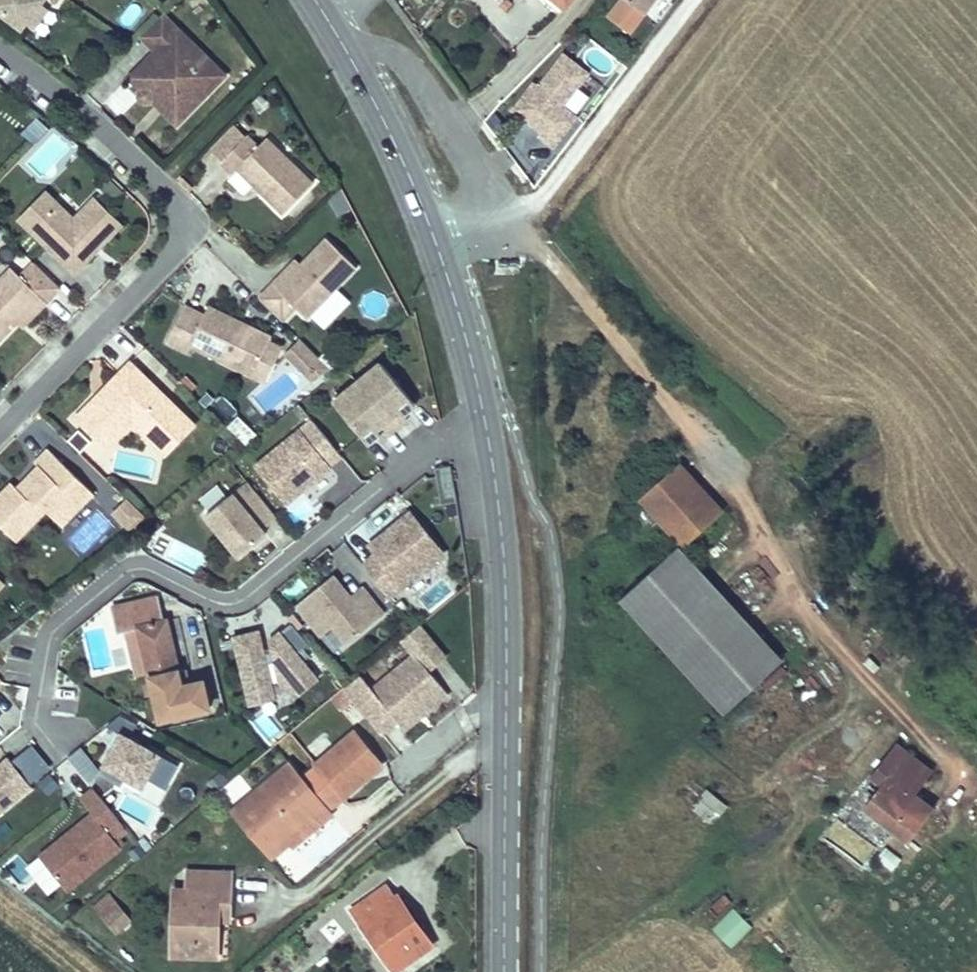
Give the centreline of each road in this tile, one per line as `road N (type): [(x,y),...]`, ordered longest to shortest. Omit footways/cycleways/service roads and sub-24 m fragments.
road 1 (residential): [(483,408),(246,597),(222,603),(155,573),(124,573),(51,634),(35,723),(55,746)]
road 2 (secondary): [(483,408),(507,624),(505,971)]
road 3 (residential): [(0,48),(164,188),(180,228),(170,260),(0,432)]
road 4 (residential): [(349,56),(369,49),(395,56),(476,160),(481,184),(469,221),(436,243)]
road 5 (secondary): [(349,56),(436,243)]
road 6 (secondary): [(436,243),(483,408)]

